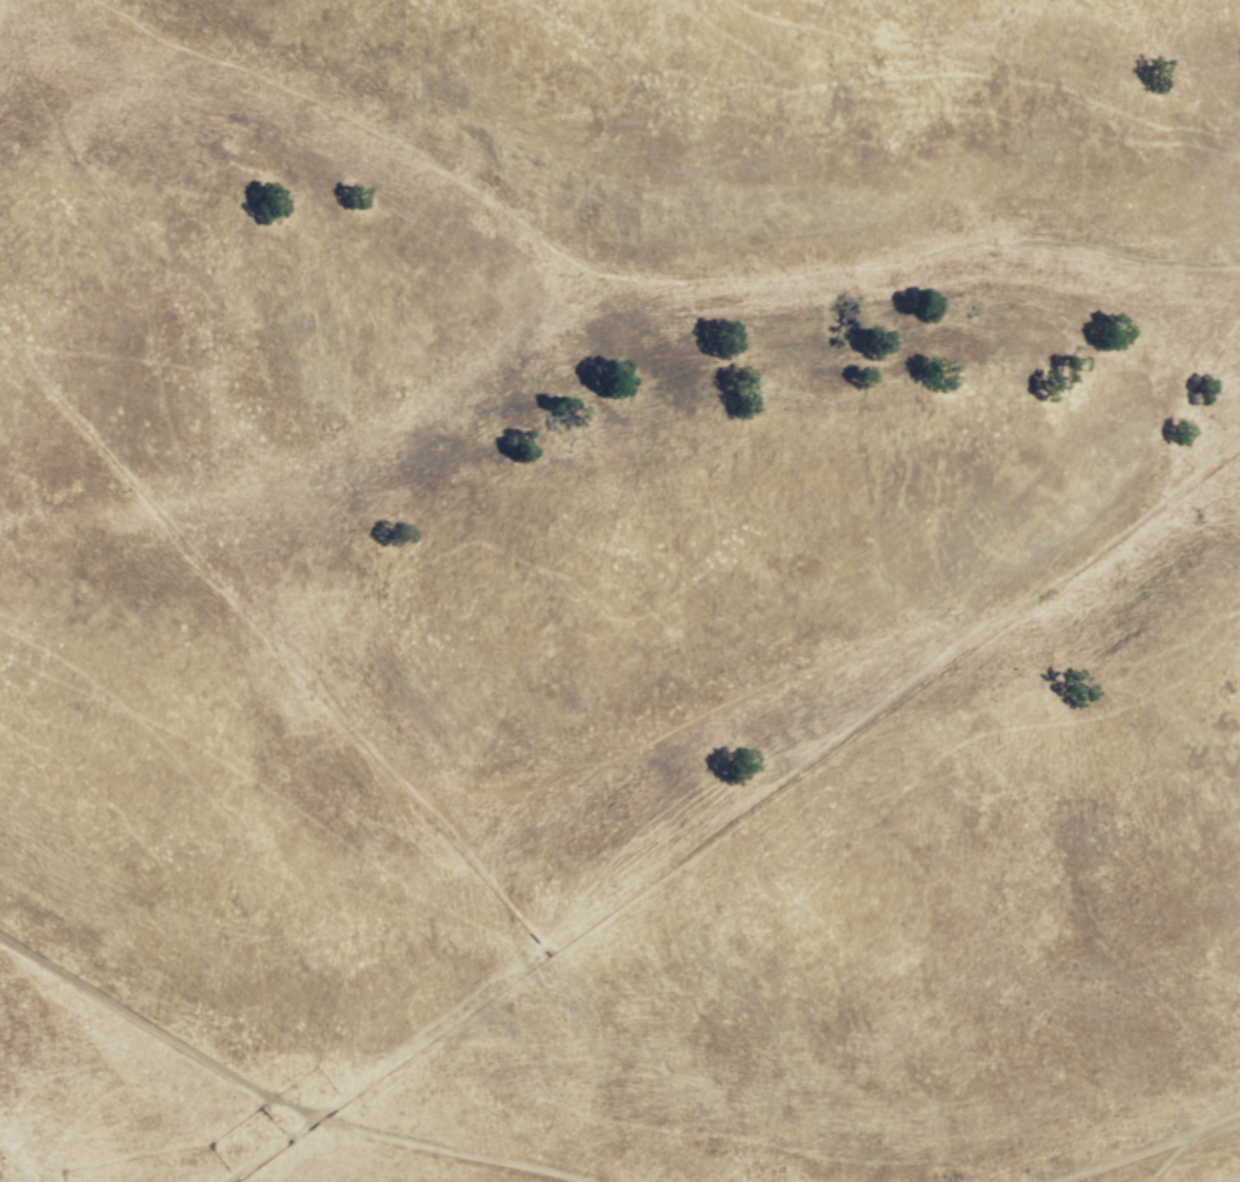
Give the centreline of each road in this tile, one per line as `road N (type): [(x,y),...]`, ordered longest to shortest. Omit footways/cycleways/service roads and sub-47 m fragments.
road 1 (track): [(540,1181),(450,1164),(258,1103),(0,947)]
road 2 (track): [(1239,1124),(1073,1181)]

